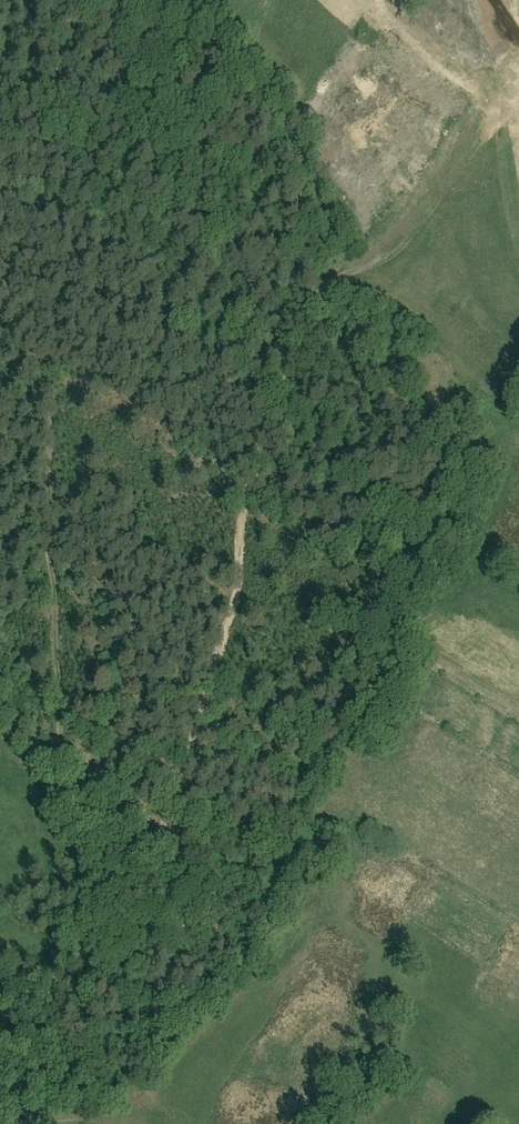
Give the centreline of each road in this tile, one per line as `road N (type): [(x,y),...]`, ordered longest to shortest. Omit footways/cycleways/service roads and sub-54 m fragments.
road 1 (track): [(90,945),(158,856),(225,614),(251,474),(322,286),(329,203),(291,109),(203,0)]
road 2 (track): [(62,742),(49,418),(36,348),(0,281)]
road 3 (track): [(90,945),(91,865),(62,742)]

